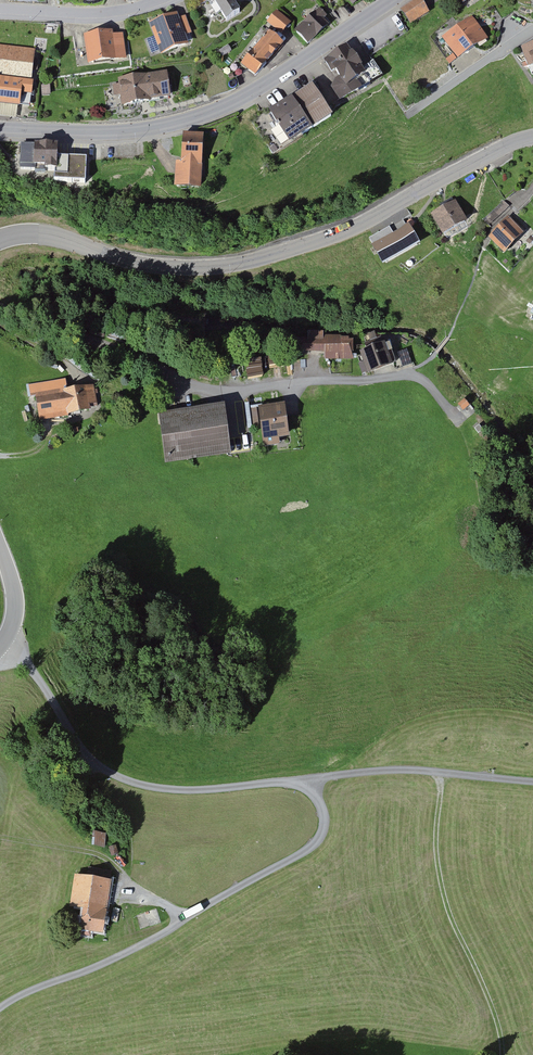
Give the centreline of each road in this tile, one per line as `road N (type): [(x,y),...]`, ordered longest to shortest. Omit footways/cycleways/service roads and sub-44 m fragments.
road 1 (tertiary): [(532,137),(350,229),(225,266),(148,265),(36,232),(0,238)]
road 2 (tertiary): [(394,0),(209,113),(127,132),(0,129)]
road 3 (unclassified): [(0,307),(146,362),(192,388),(249,393),(407,377)]
road 4 (track): [(313,781),(325,829),(314,845),(164,935),(0,1010)]
road 5 (track): [(4,642),(55,706),(68,745),(97,772),(137,787),(197,792),(313,781)]
road 6 (track): [(442,772),(436,850),(443,890),(496,1019),(502,1054)]
road 7 (track): [(313,781),(391,770),(532,780)]
road 8 (residential): [(0,8),(81,14),(159,0)]

